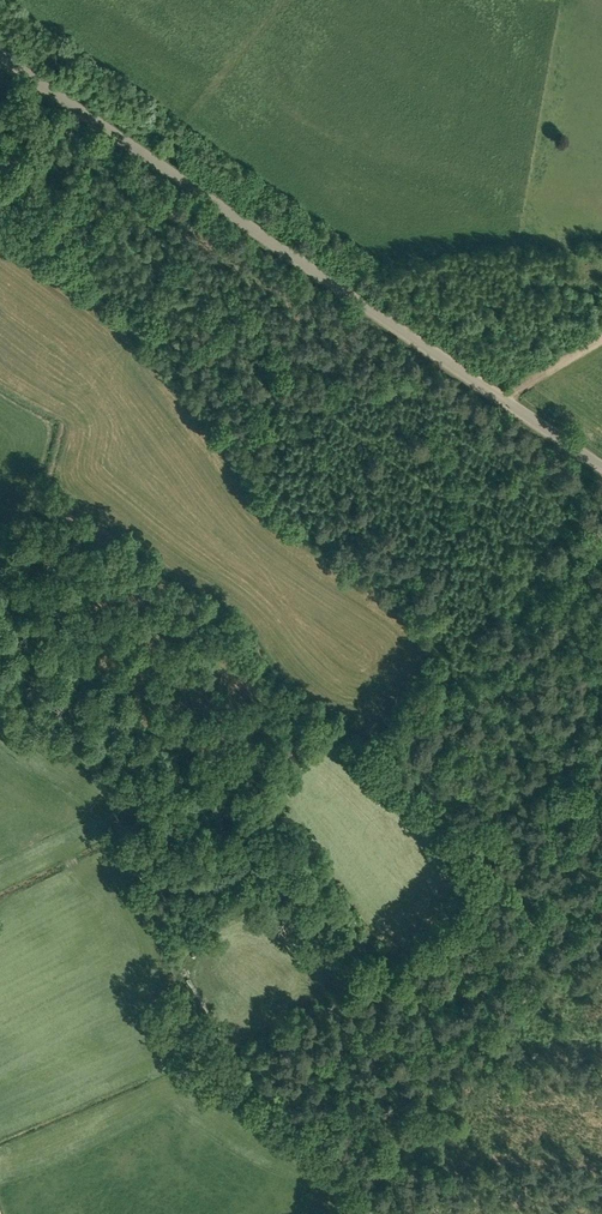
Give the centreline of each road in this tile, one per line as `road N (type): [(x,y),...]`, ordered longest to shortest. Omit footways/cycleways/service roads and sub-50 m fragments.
road 1 (unclassified): [(601,467),(0,54)]

